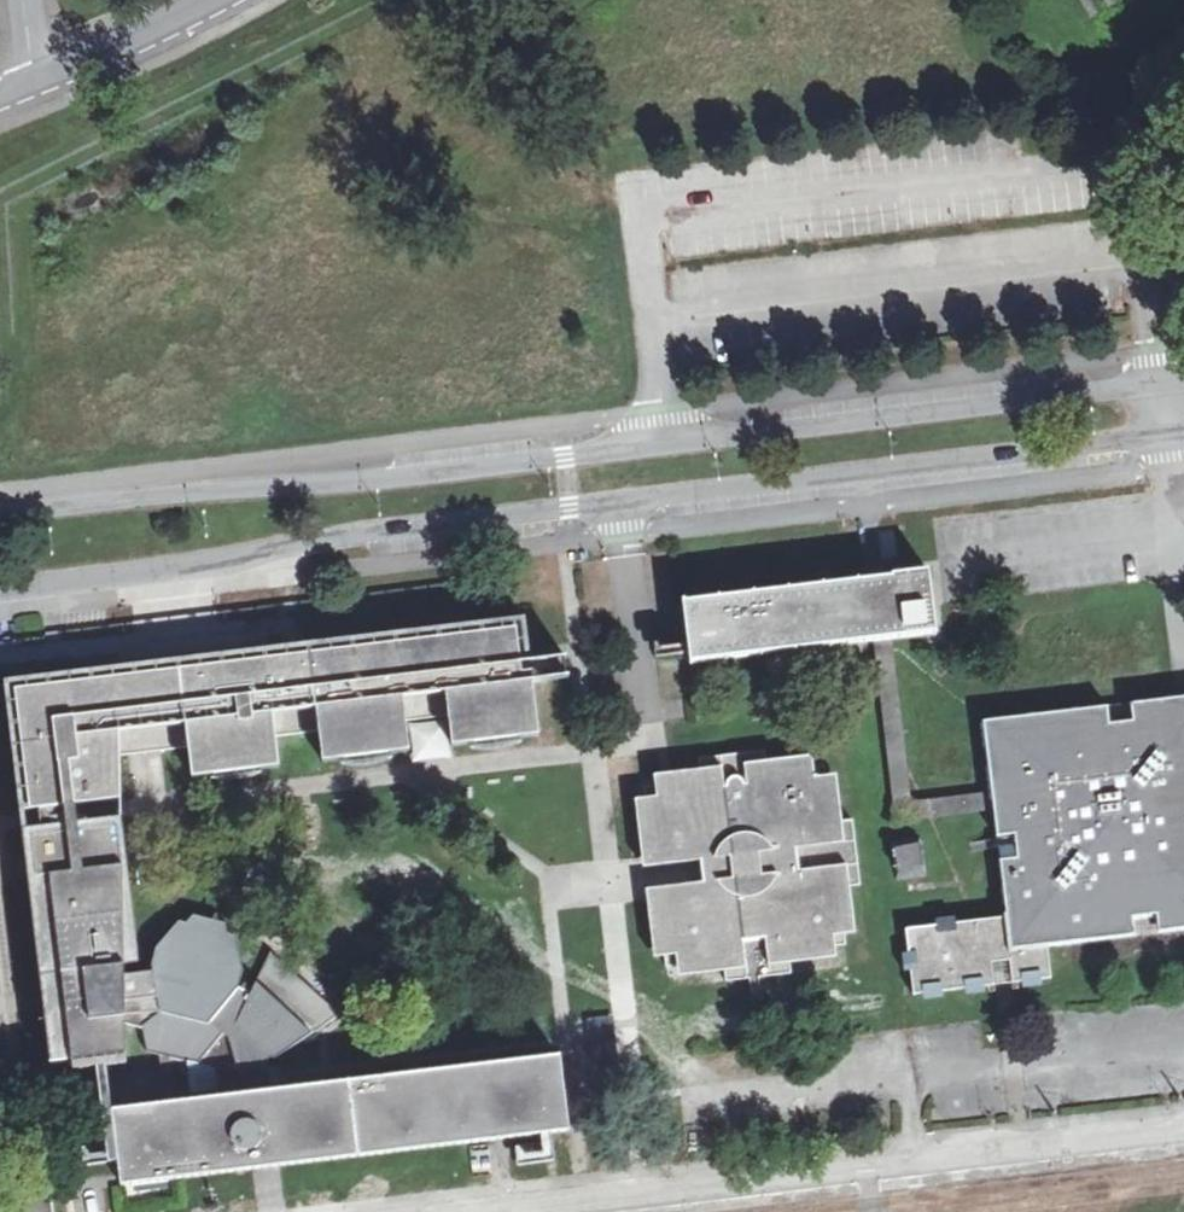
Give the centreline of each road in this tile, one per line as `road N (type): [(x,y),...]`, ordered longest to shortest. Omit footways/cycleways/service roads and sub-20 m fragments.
road 1 (unclassified): [(0,592),(227,563),(354,535),(1183,434)]
road 2 (unclassified): [(1183,380),(349,481),(209,484),(0,511)]
road 3 (unclassified): [(471,1211),(1183,1130)]
road 4 (tertiary): [(0,94),(149,39),(216,0)]

